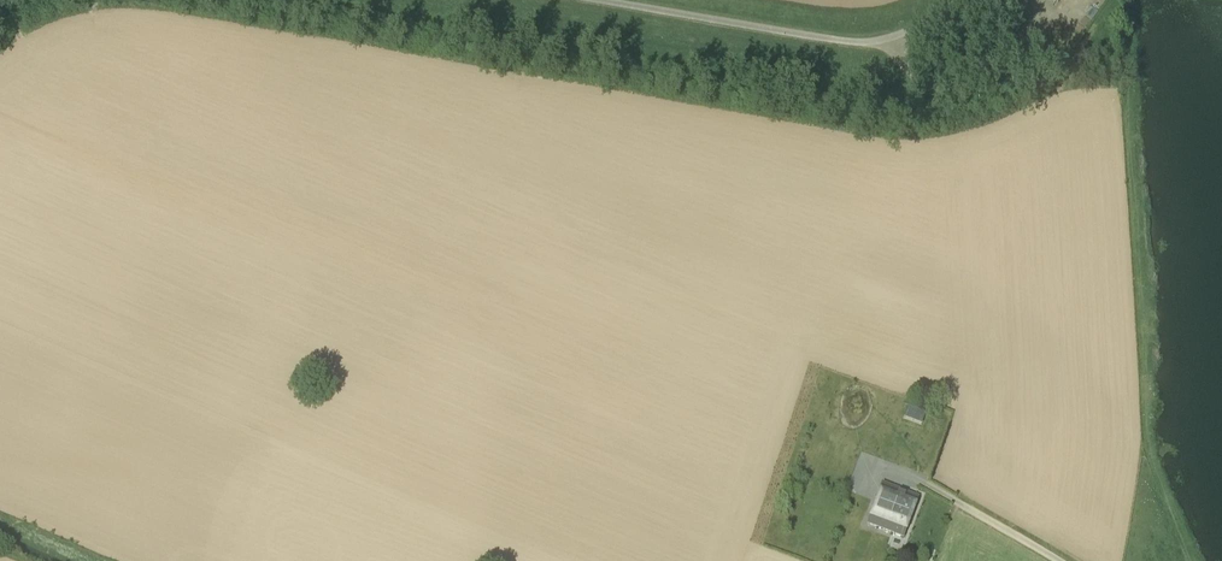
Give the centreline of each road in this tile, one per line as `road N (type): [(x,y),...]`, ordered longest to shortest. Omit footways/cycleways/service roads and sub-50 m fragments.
road 1 (unclassified): [(955,0),(891,37),(836,39),(600,0)]
road 2 (unclassified): [(1057,560),(932,487)]

